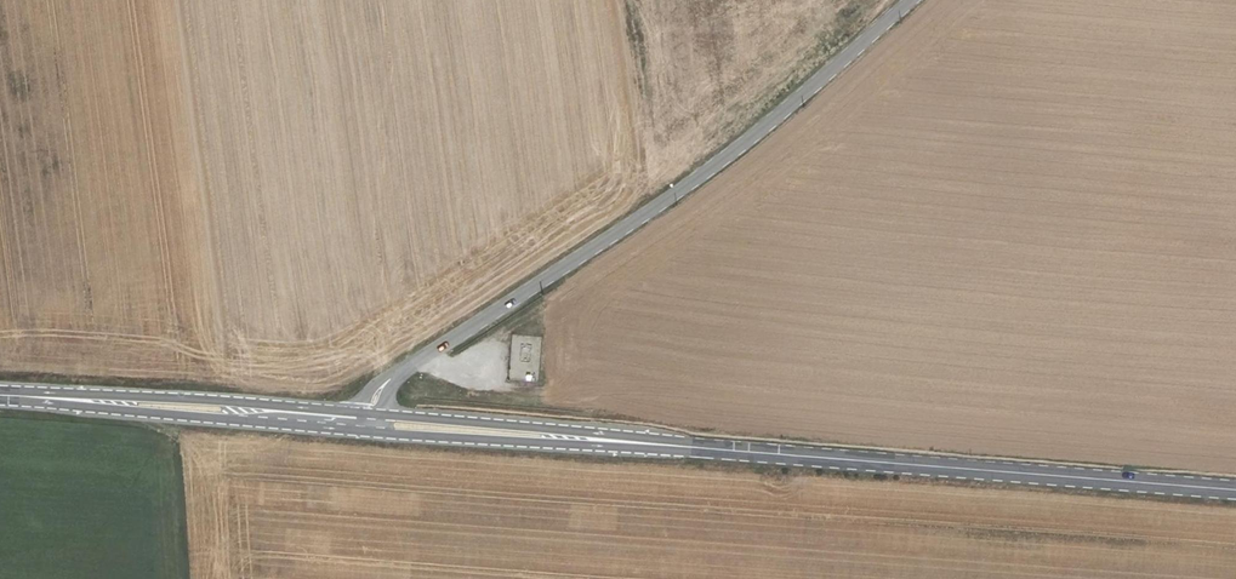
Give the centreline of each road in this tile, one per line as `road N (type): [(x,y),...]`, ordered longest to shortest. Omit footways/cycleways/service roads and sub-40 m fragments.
road 1 (secondary): [(1235,492),(370,422)]
road 2 (unclassified): [(370,422),(384,384),(732,155),(910,0)]
road 3 (secondary): [(370,422),(0,398)]

